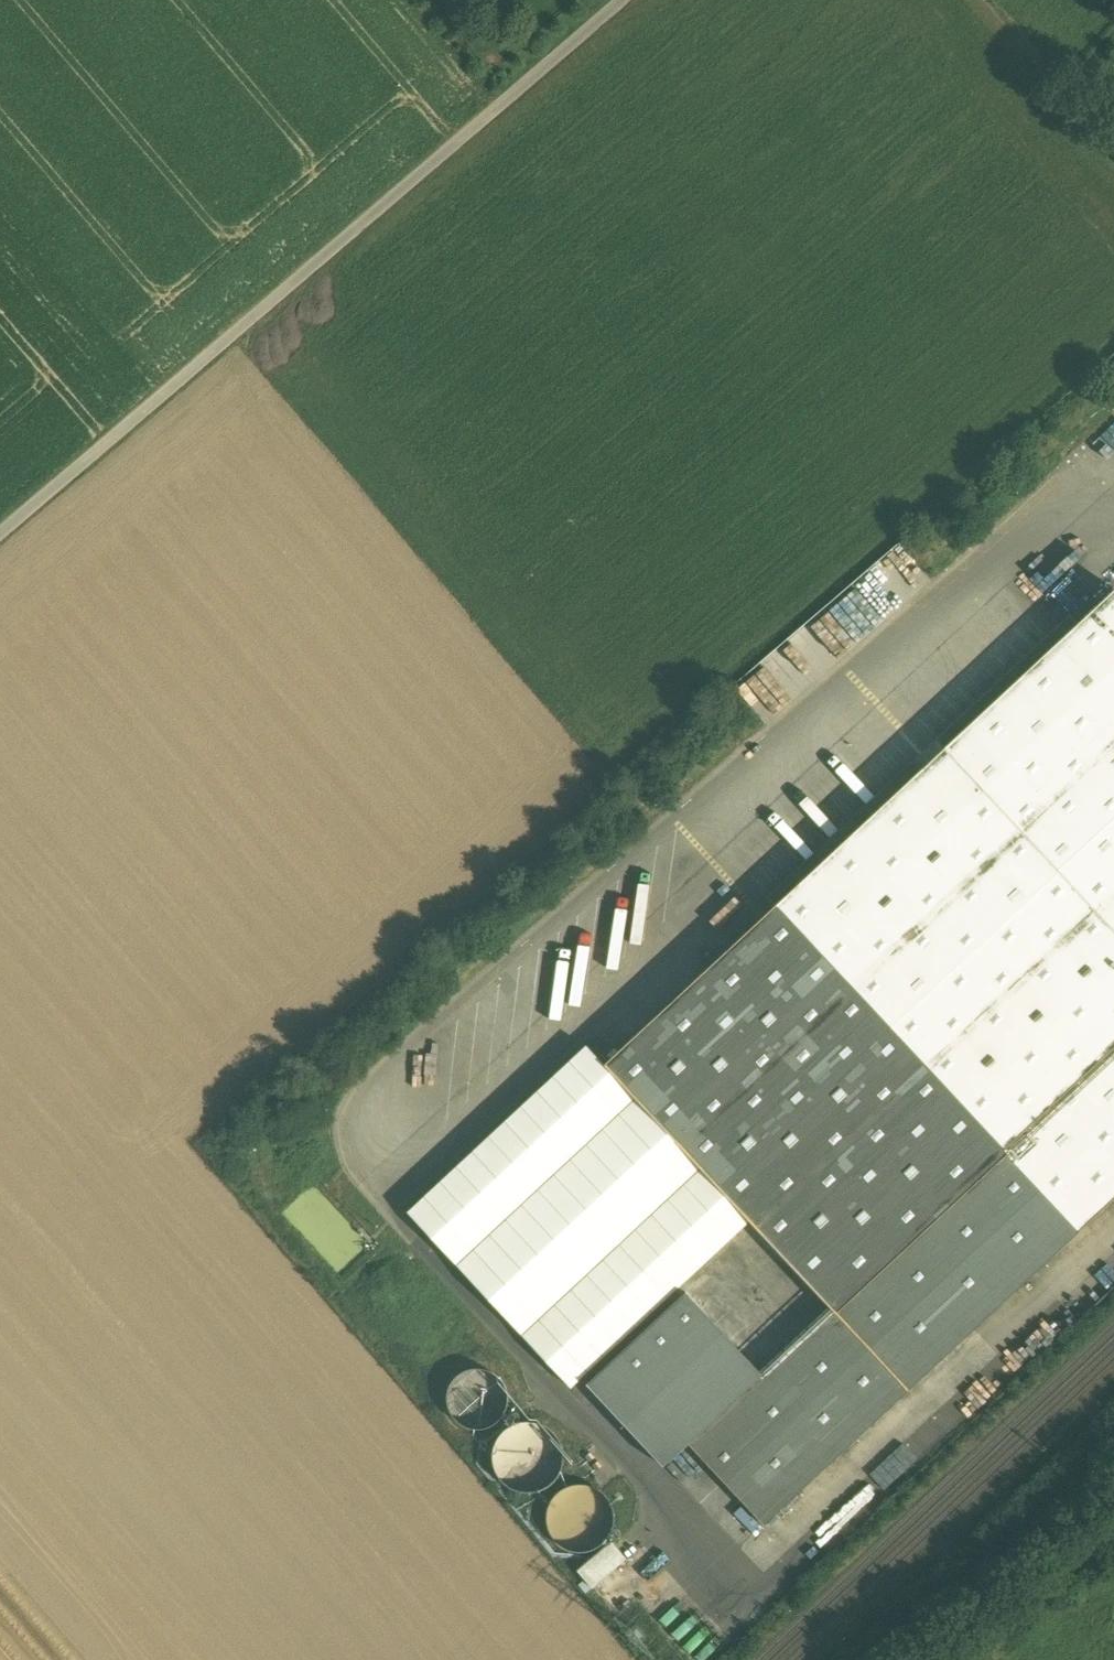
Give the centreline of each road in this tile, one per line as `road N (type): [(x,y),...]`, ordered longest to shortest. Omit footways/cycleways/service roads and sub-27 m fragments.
road 1 (unclassified): [(0,533),(619,0)]

